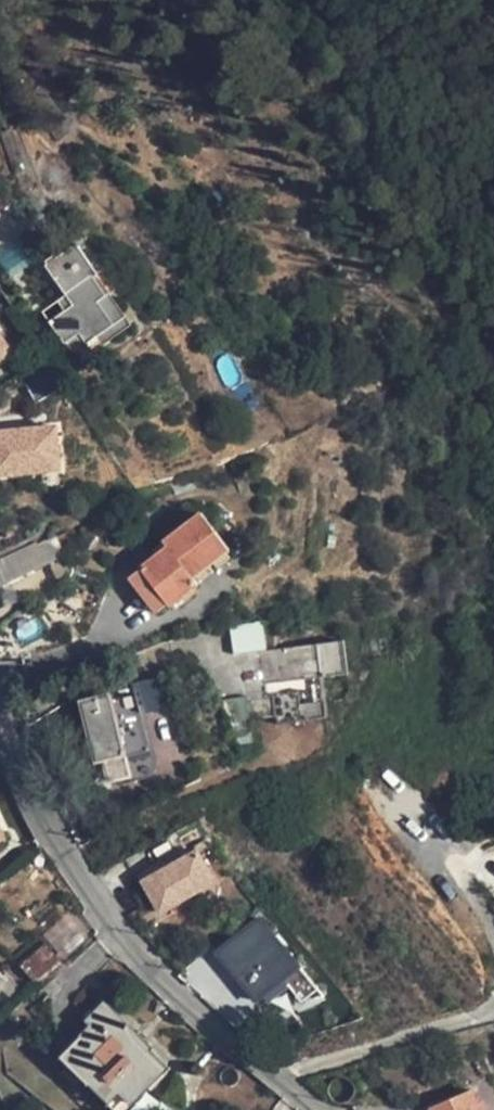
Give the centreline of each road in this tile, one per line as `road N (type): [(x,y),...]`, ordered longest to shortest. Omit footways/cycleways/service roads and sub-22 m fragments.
road 1 (residential): [(0,717),(56,847),(123,930),(315,1109)]

